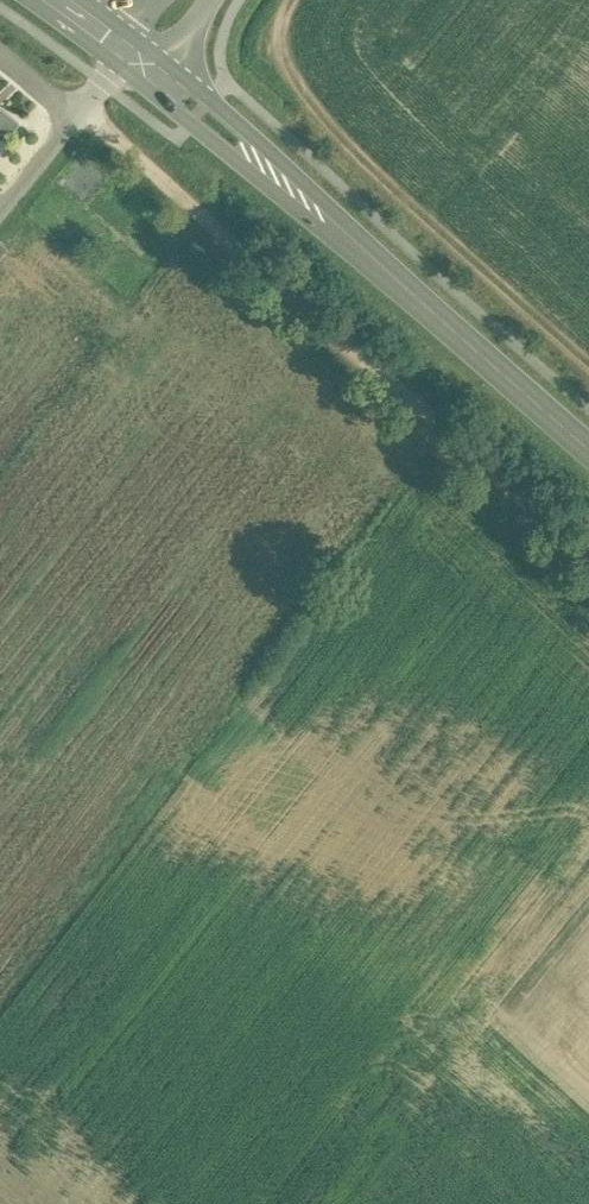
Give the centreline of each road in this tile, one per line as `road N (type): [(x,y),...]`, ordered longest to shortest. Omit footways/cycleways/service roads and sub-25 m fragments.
road 1 (track): [(84,111),(588,557)]
road 2 (secondary): [(588,446),(142,58)]
road 3 (track): [(290,0),(279,34),(299,90),(395,190),(588,362)]
road 4 (unclassified): [(142,58),(107,85),(0,206)]

